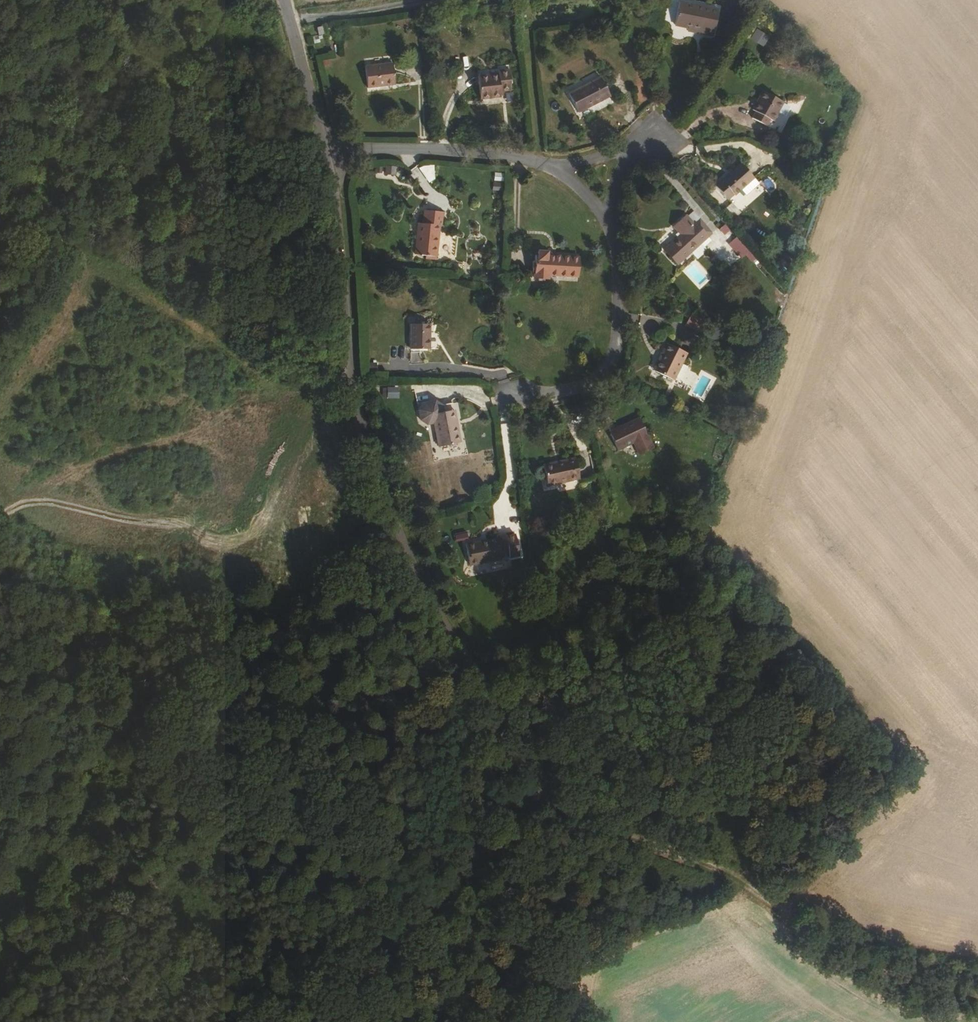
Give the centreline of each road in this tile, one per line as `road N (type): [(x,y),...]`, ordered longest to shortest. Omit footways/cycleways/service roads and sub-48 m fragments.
road 1 (unclassified): [(300,1021),(516,814),(527,788),(398,530),(350,367),(328,149)]
road 2 (track): [(527,788),(730,876),(822,934),(977,992)]
road 3 (residential): [(612,222),(627,173),(680,141),(656,119),(602,160),(544,161)]
road 4 (residential): [(510,389),(545,395),(601,378),(617,352),(612,222)]
road 5 (residential): [(544,161),(328,149)]
road 6 (unclassified): [(328,149),(285,0)]

